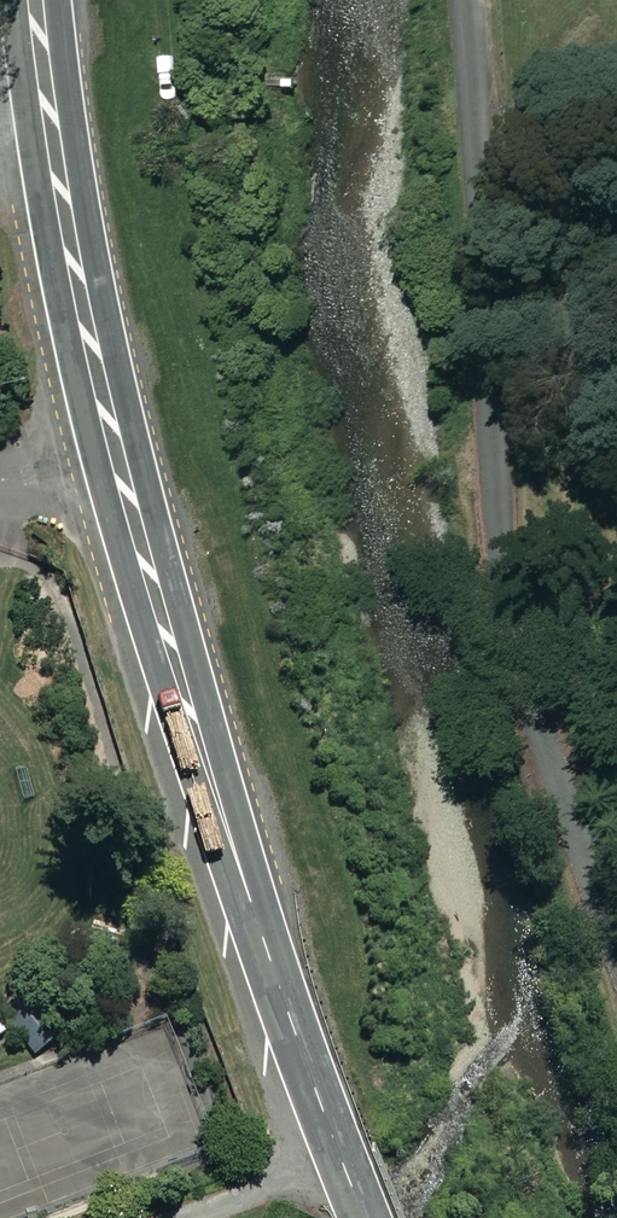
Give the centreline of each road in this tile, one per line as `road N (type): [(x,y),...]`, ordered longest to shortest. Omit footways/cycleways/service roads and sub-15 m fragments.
road 1 (trunk): [(31,0),(76,273),(167,636),(235,855),(364,1217)]
road 2 (unclassified): [(616,931),(500,518),(482,113),(466,0)]

